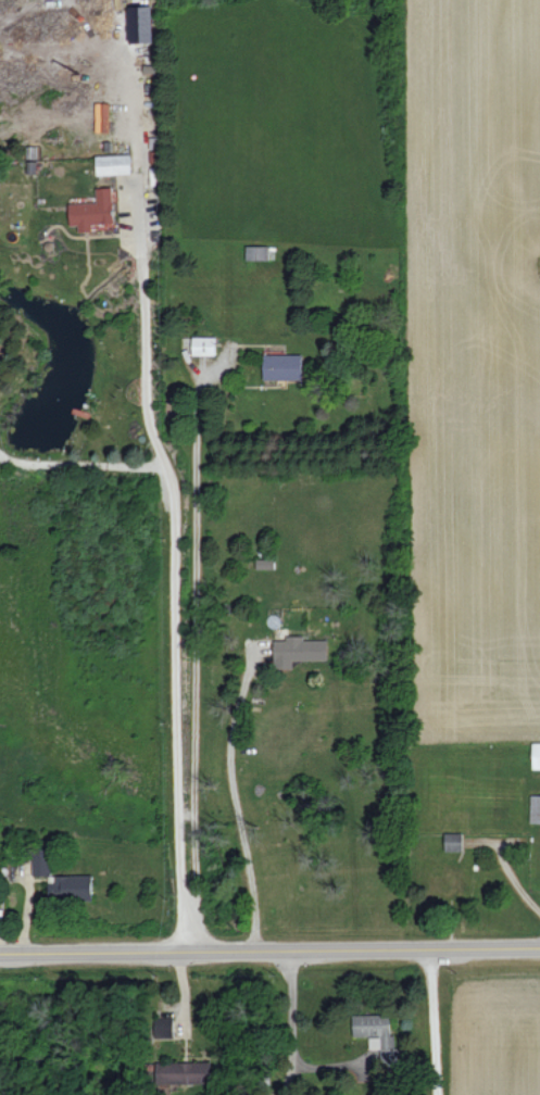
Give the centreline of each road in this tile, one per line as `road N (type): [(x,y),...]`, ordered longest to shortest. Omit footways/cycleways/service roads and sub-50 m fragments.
road 1 (secondary): [(539,953),(0,957)]

